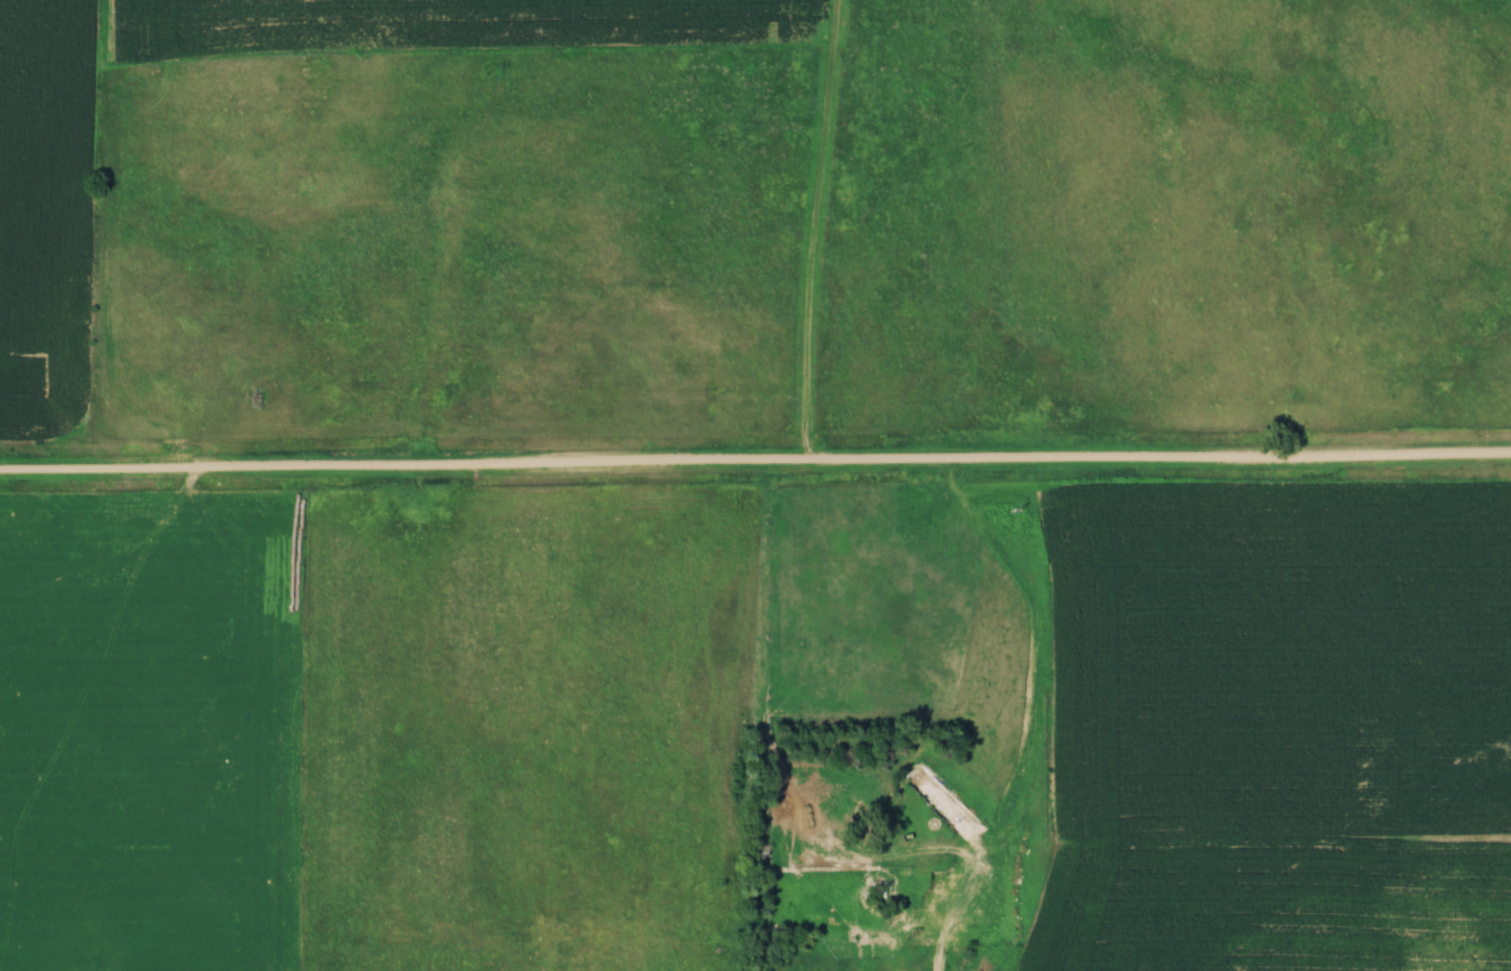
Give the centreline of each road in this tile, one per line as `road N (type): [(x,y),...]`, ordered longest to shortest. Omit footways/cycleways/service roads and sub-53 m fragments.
road 1 (residential): [(0,469),(1510,459)]
road 2 (track): [(813,459),(817,237),(838,58)]

